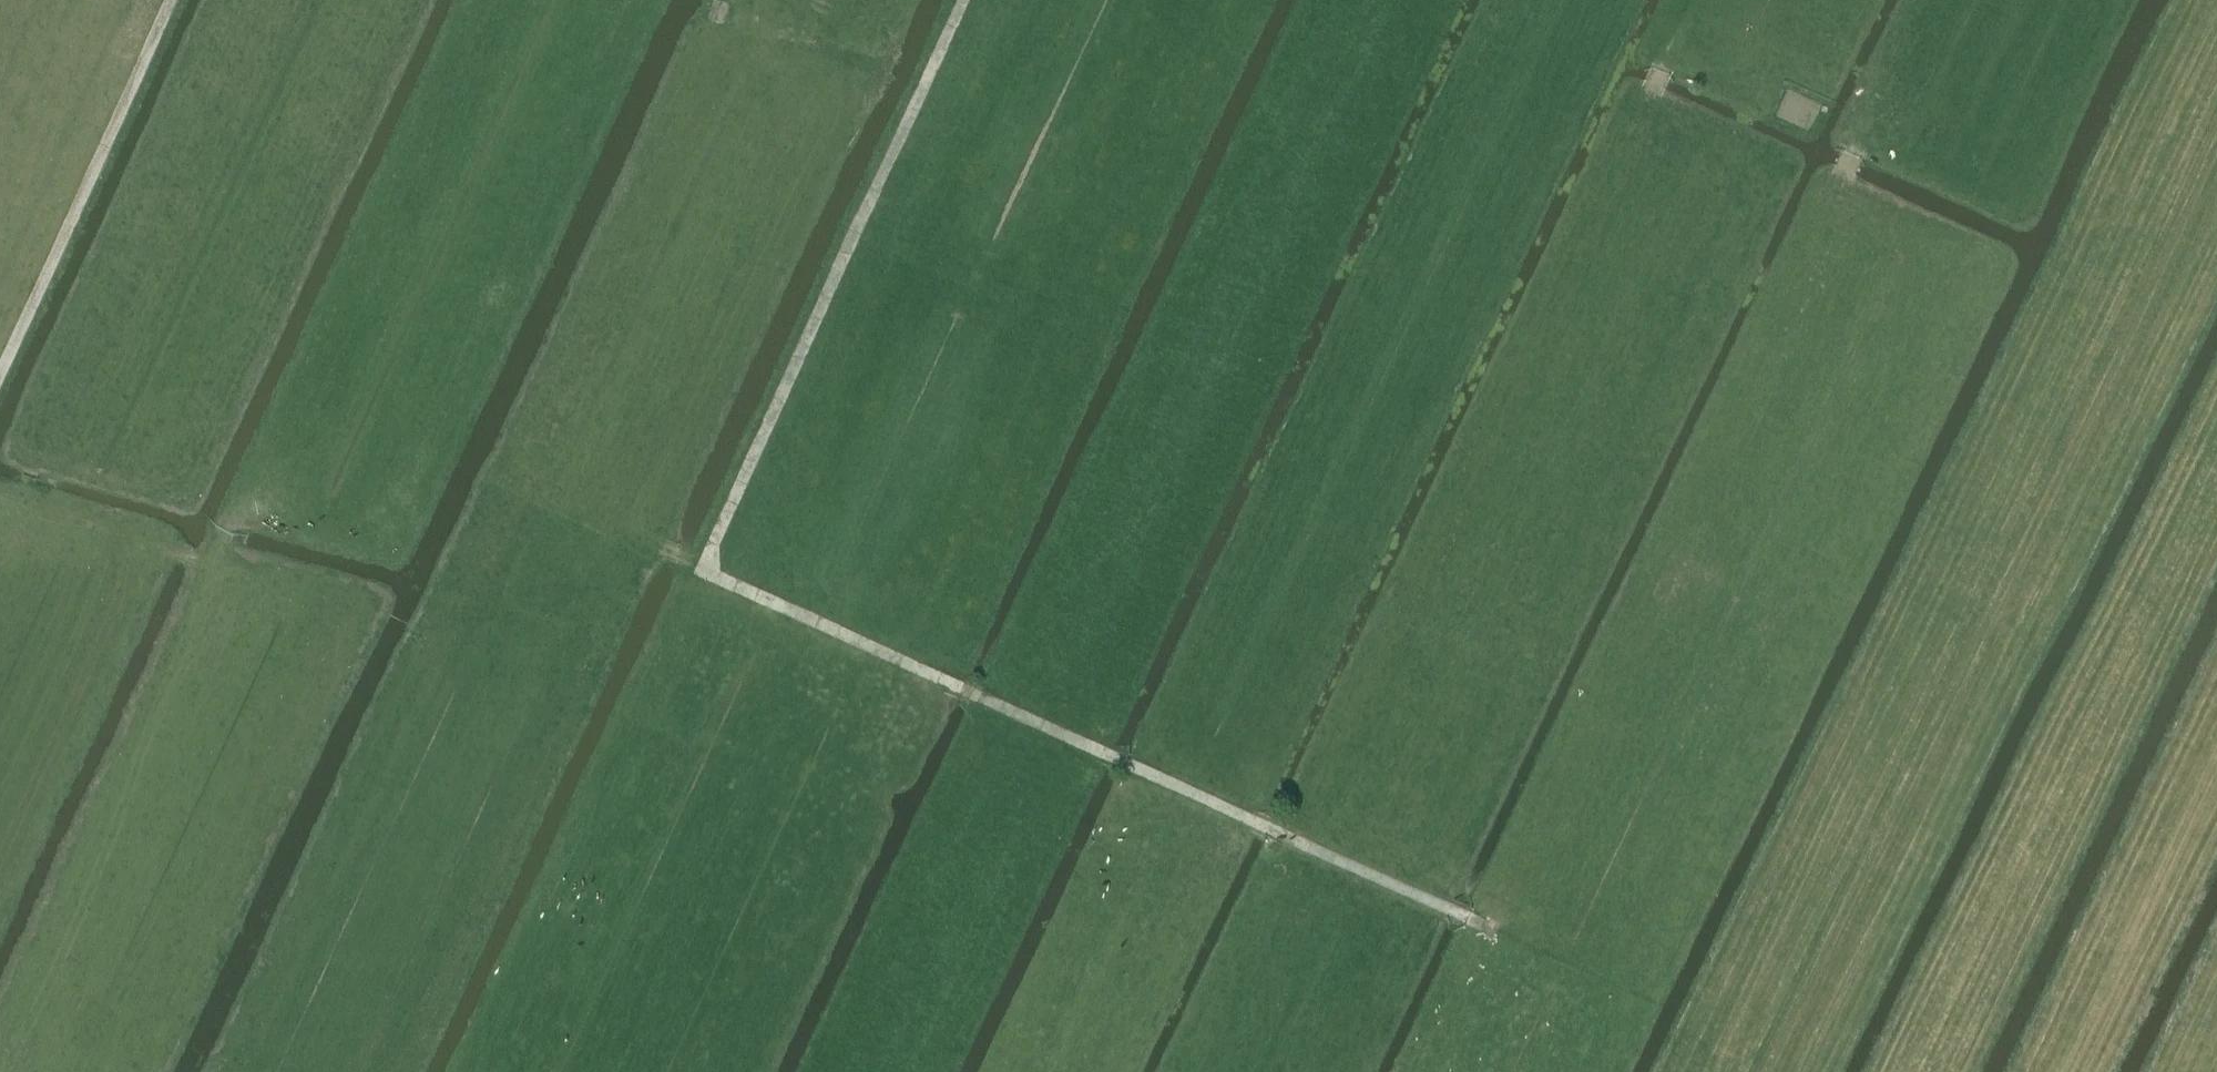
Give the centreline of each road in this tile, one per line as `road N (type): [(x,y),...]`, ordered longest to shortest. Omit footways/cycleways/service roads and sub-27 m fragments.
road 1 (track): [(1110,743),(745,544),(745,495),(978,0)]
road 2 (track): [(0,430),(194,0)]

